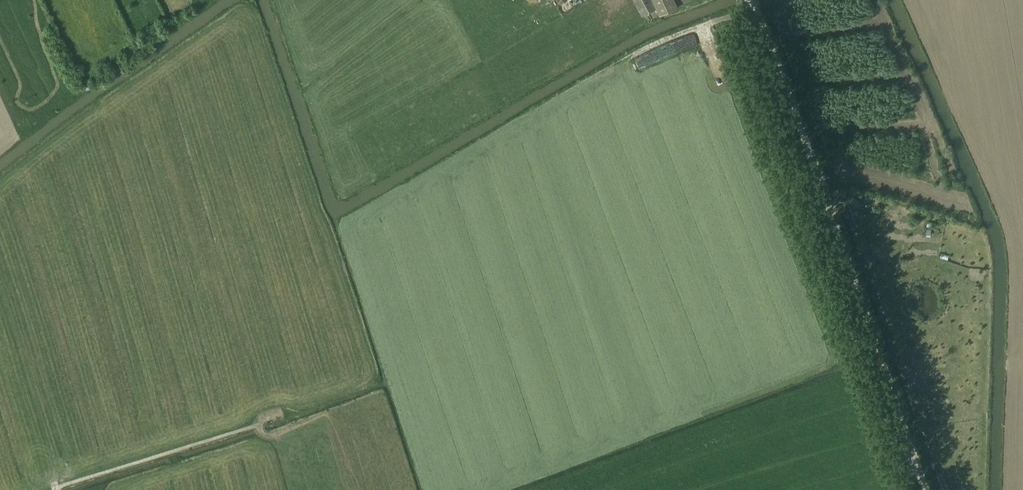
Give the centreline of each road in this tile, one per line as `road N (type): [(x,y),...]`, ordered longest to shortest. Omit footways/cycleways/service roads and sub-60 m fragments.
road 1 (unclassified): [(925,489),(751,0)]
road 2 (track): [(635,55),(755,9)]

